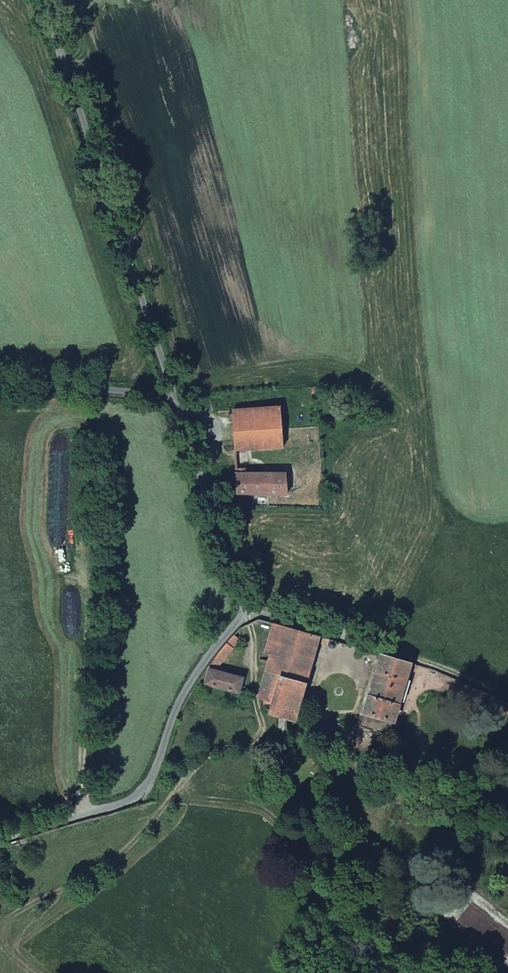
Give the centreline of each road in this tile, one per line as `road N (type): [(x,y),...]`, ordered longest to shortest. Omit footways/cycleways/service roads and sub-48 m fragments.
road 1 (unclassified): [(41,0),(173,398)]
road 2 (residential): [(0,837),(140,792),(183,694),(249,609)]
road 3 (unclassified): [(249,609),(507,694)]
road 4 (unclassified): [(173,398),(249,609)]
road 5 (residential): [(0,384),(173,398)]

